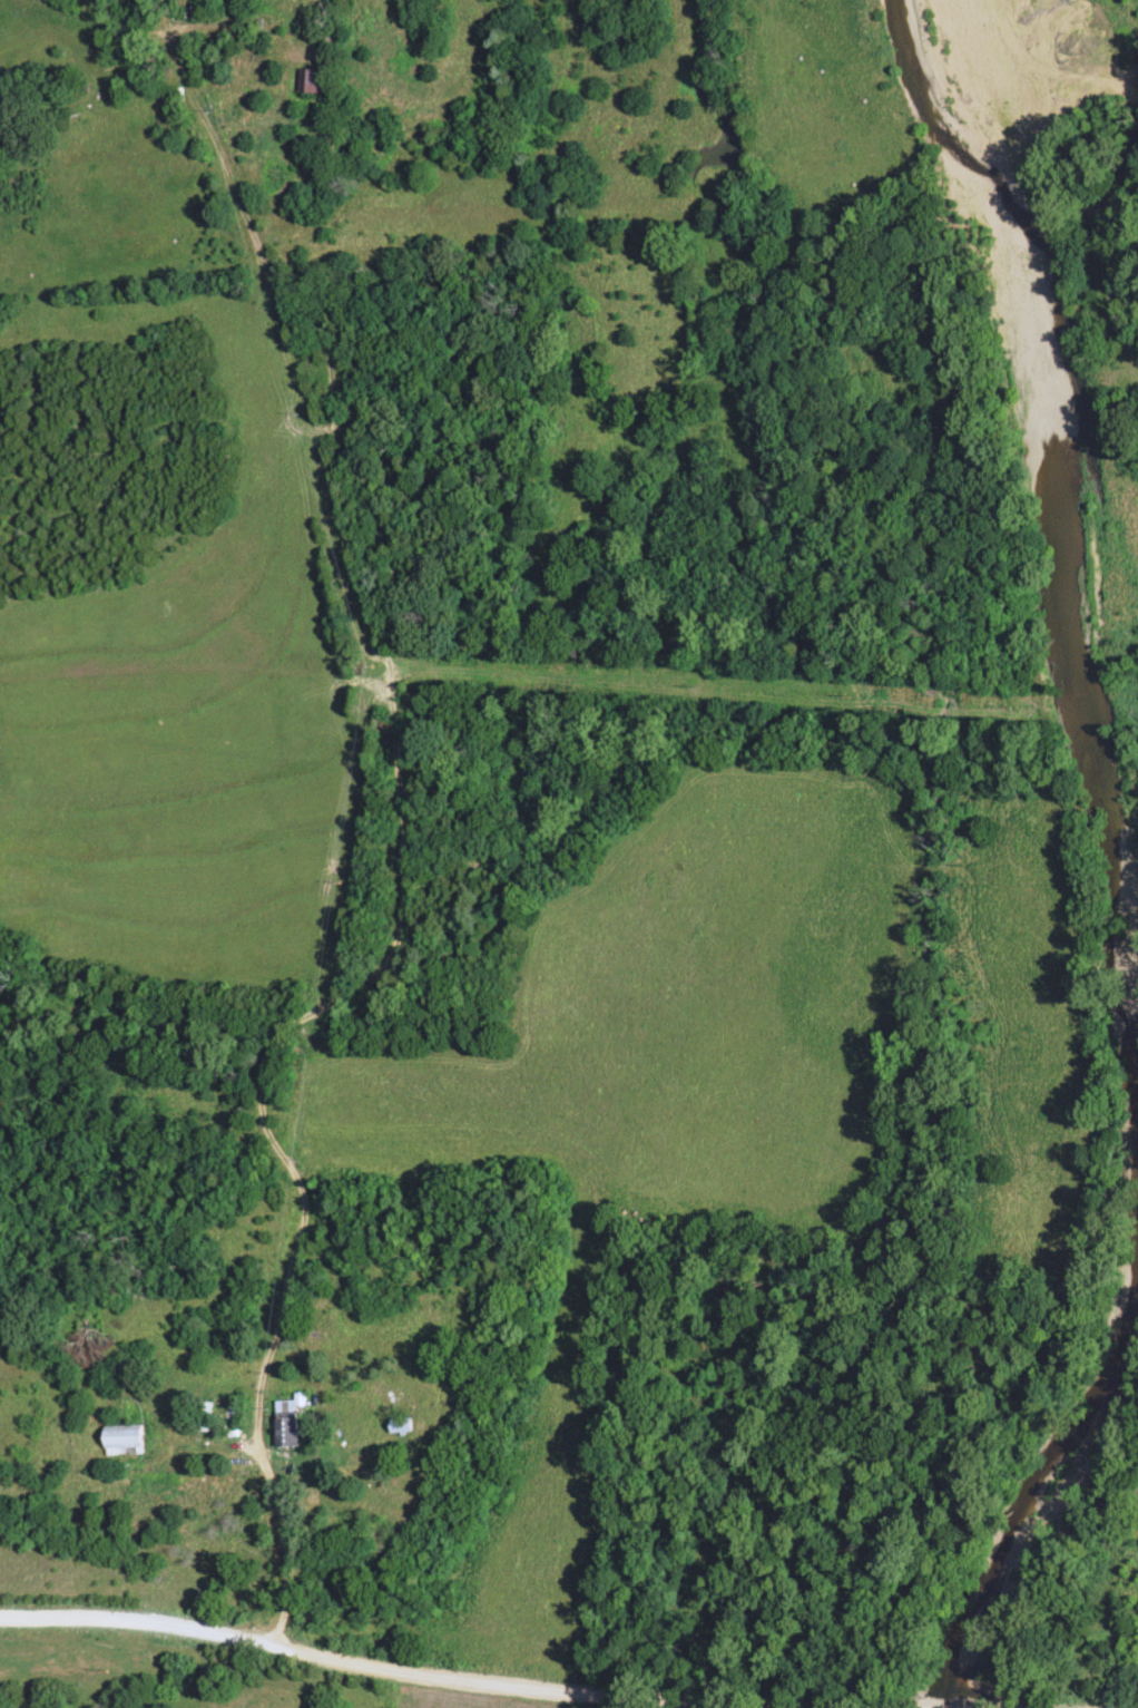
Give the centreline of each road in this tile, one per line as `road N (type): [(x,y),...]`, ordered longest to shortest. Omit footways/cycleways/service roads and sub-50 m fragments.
road 1 (residential): [(894,1707),(408,1675),(304,1653)]
road 2 (residential): [(0,1625),(207,1631),(304,1653)]

